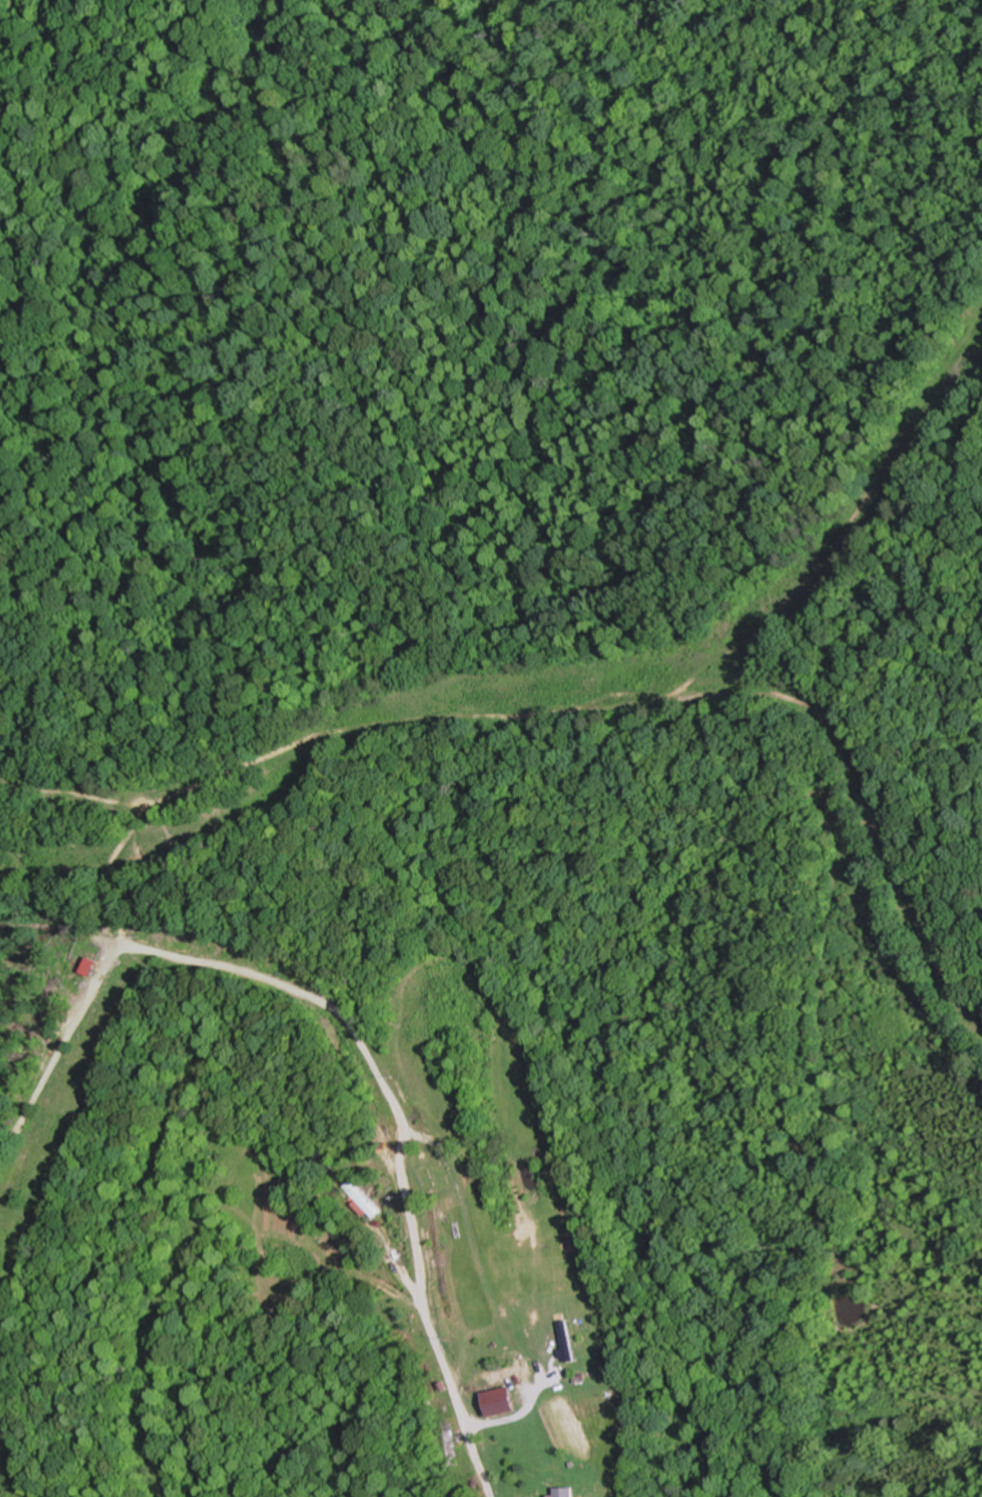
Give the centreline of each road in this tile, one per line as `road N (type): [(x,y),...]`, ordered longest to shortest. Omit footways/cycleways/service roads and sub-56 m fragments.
road 1 (residential): [(487,1496),(422,1312),(397,1169),(405,1129),(386,1087)]

